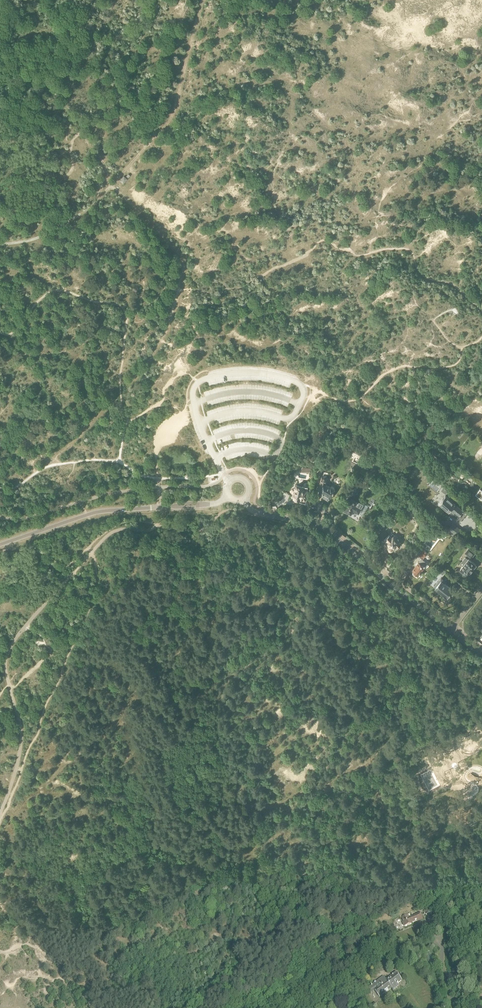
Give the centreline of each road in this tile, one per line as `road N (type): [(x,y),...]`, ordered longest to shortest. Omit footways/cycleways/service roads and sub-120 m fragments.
road 1 (track): [(162,1007),(178,993),(202,991),(259,911),(296,881),(300,863),(273,818),(278,805),(396,747),(403,730),(399,692),(423,678),(414,643)]
road 2 (residential): [(451,630),(325,529),(256,512),(244,499)]
road 3 (track): [(127,384),(152,356),(176,297),(181,257),(114,184)]
road 4 (track): [(114,184),(170,120),(202,0)]
road 5 (track): [(0,244),(57,229),(114,184)]

